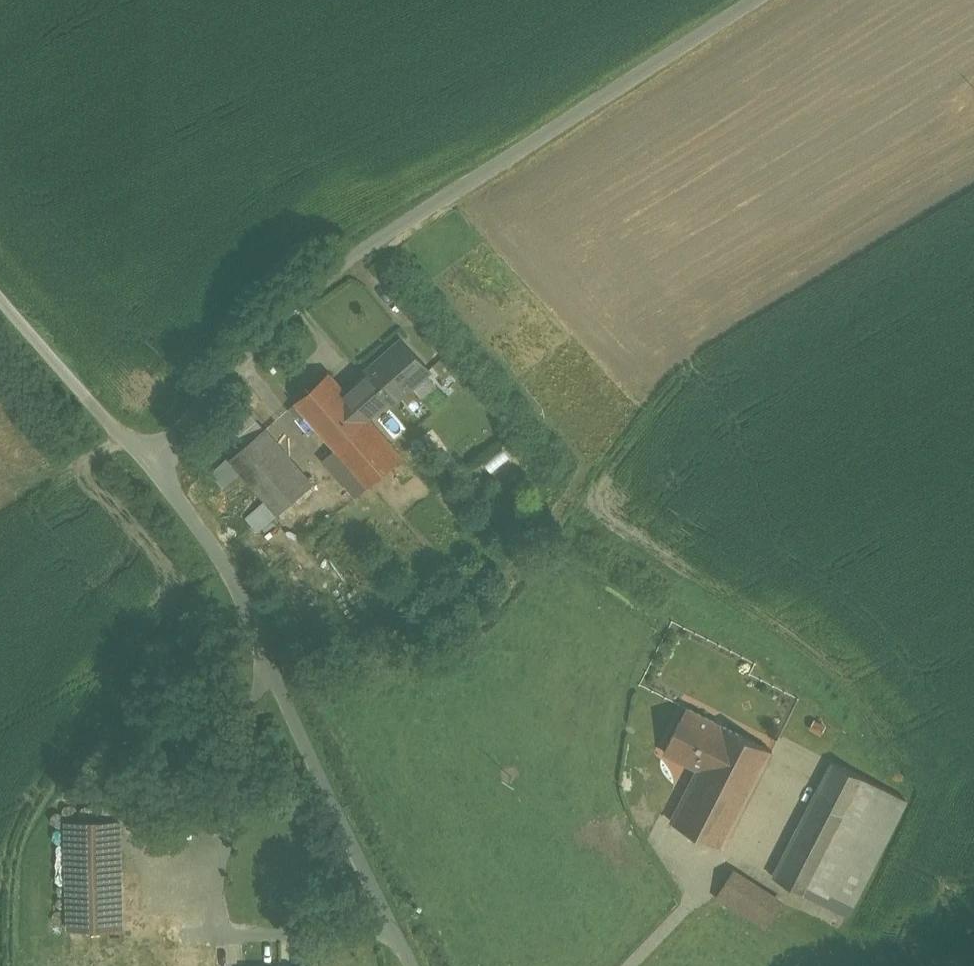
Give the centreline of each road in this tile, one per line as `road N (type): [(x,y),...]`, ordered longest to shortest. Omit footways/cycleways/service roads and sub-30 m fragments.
road 1 (unclassified): [(143,459),(375,241),(748,0)]
road 2 (unclassified): [(414,965),(271,658),(143,459)]
road 3 (unclassified): [(143,459),(0,299)]

